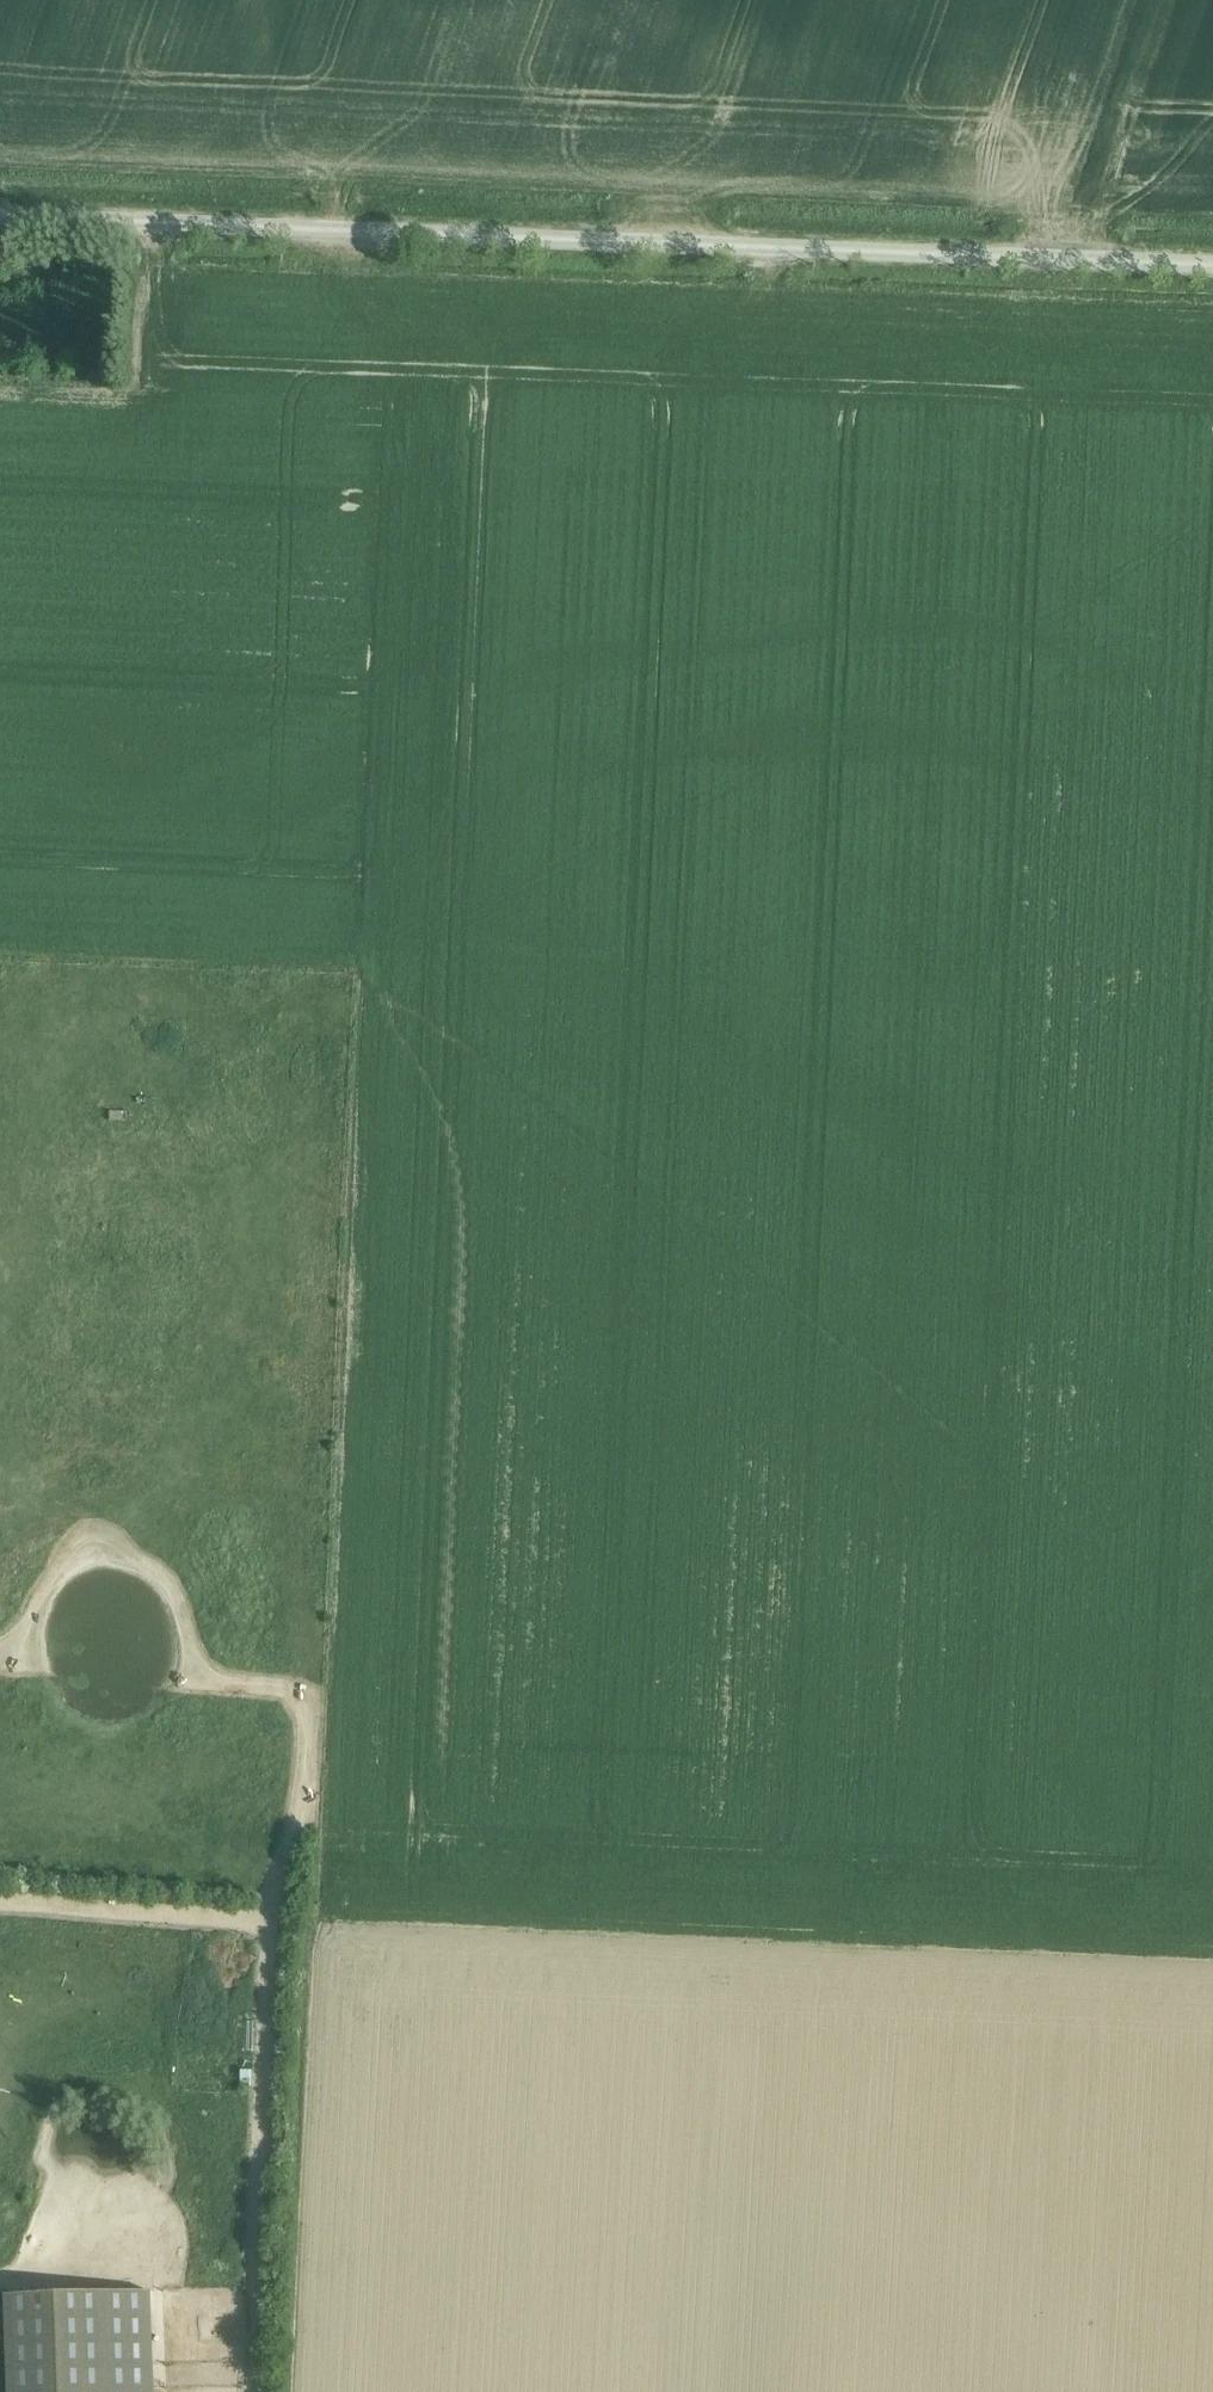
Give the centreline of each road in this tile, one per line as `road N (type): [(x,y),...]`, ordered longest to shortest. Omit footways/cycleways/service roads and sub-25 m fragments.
road 1 (unclassified): [(1212,267),(0,218)]

